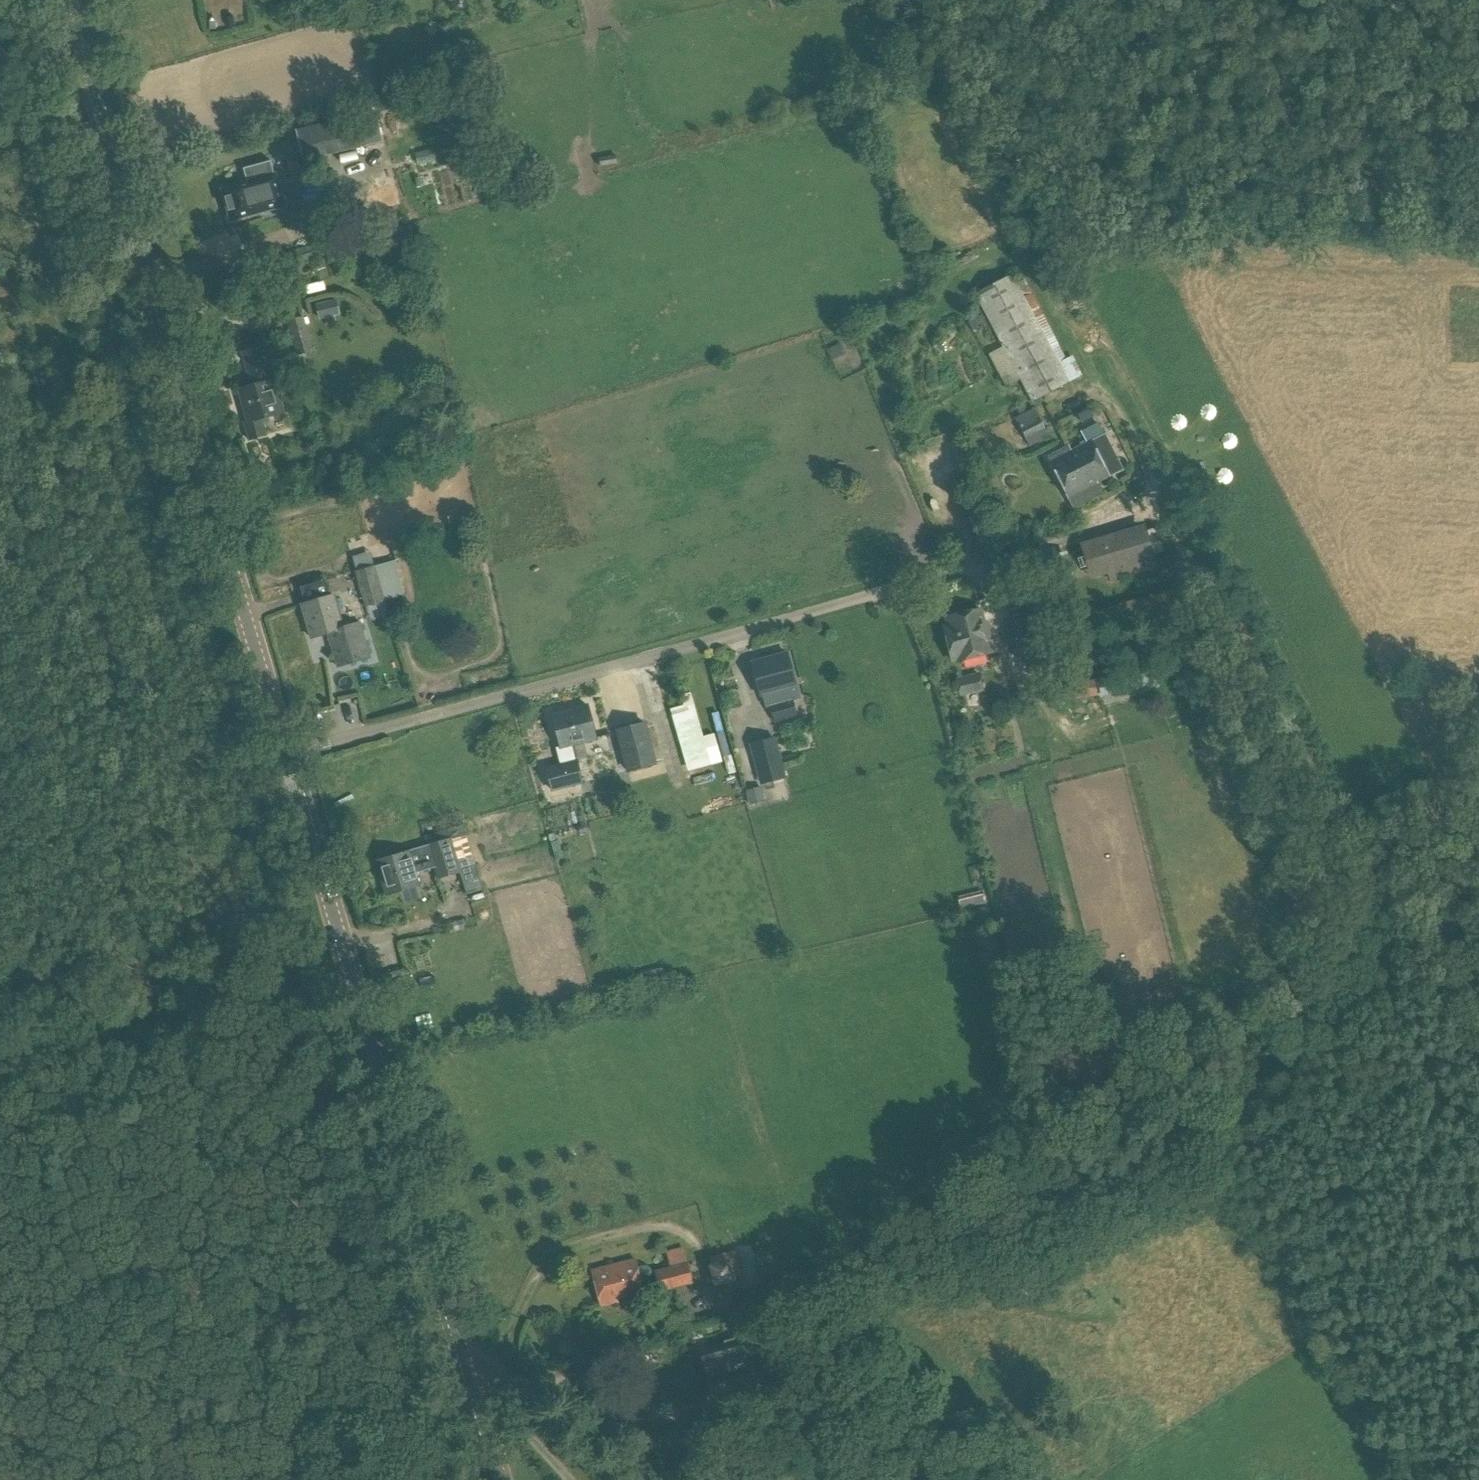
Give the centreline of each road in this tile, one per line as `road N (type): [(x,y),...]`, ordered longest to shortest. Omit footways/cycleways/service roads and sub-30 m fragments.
road 1 (track): [(0,67),(227,821),(298,941),(459,1479)]
road 2 (unclassified): [(285,756),(1032,549),(1161,502)]
road 3 (secondary): [(285,756),(147,279),(76,0)]
road 4 (secondary): [(500,1479),(285,756)]
road 5 (track): [(1380,877),(1325,962),(1269,1013),(1194,1062),(961,1178),(803,1285)]

